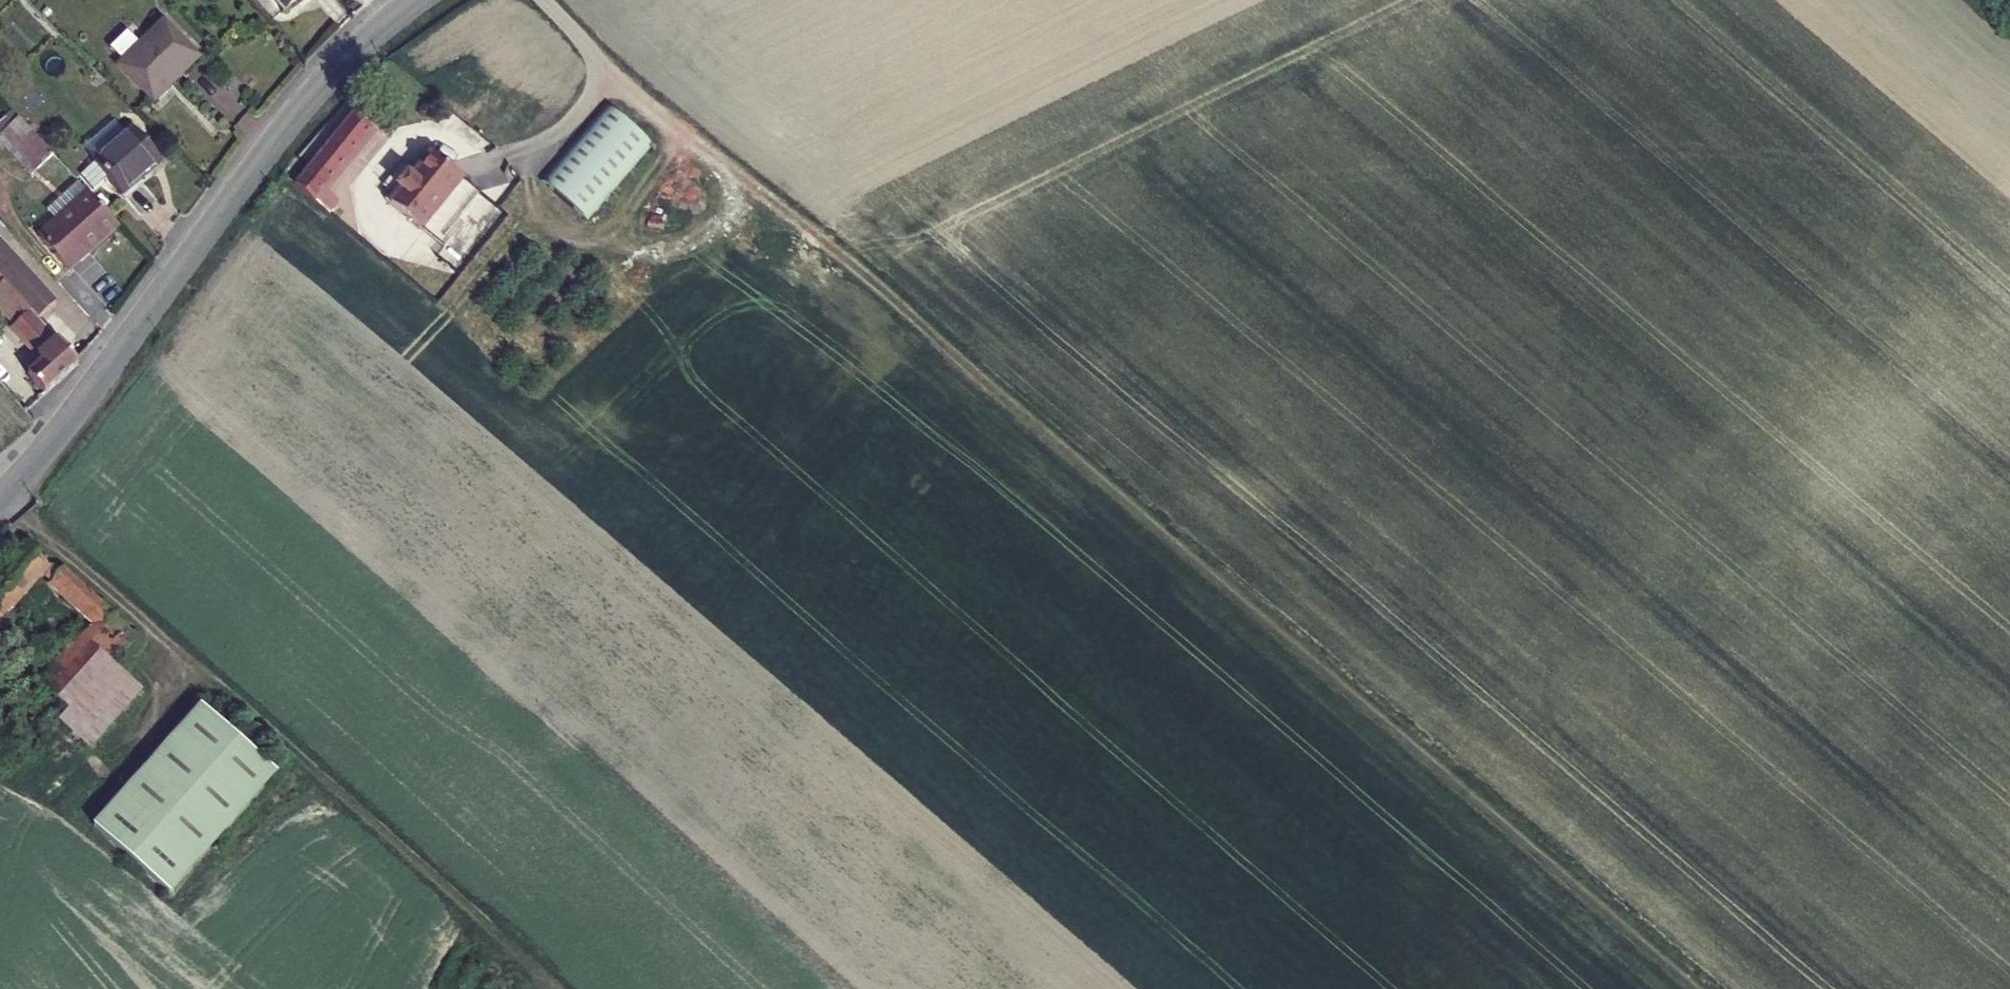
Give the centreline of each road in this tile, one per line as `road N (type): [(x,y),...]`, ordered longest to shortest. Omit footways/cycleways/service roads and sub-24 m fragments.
road 1 (track): [(1583,896),(531,0)]
road 2 (tertiary): [(0,495),(72,413),(282,131),(352,53),(416,0)]

